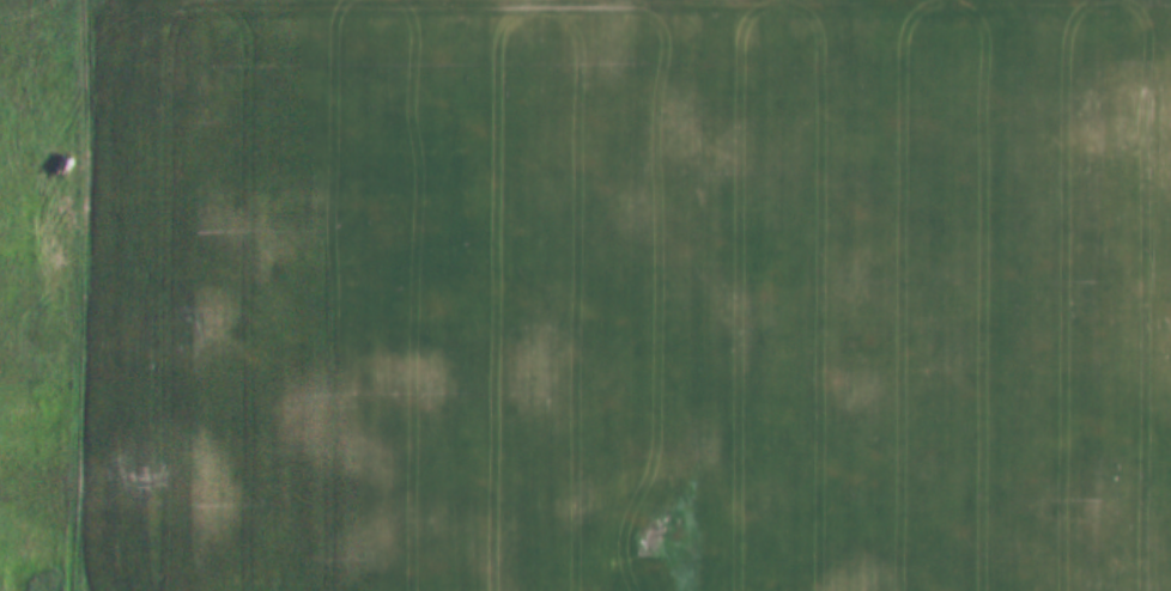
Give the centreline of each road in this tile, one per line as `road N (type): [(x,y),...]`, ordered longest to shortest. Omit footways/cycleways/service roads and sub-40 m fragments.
road 1 (track): [(70,590),(81,0)]

